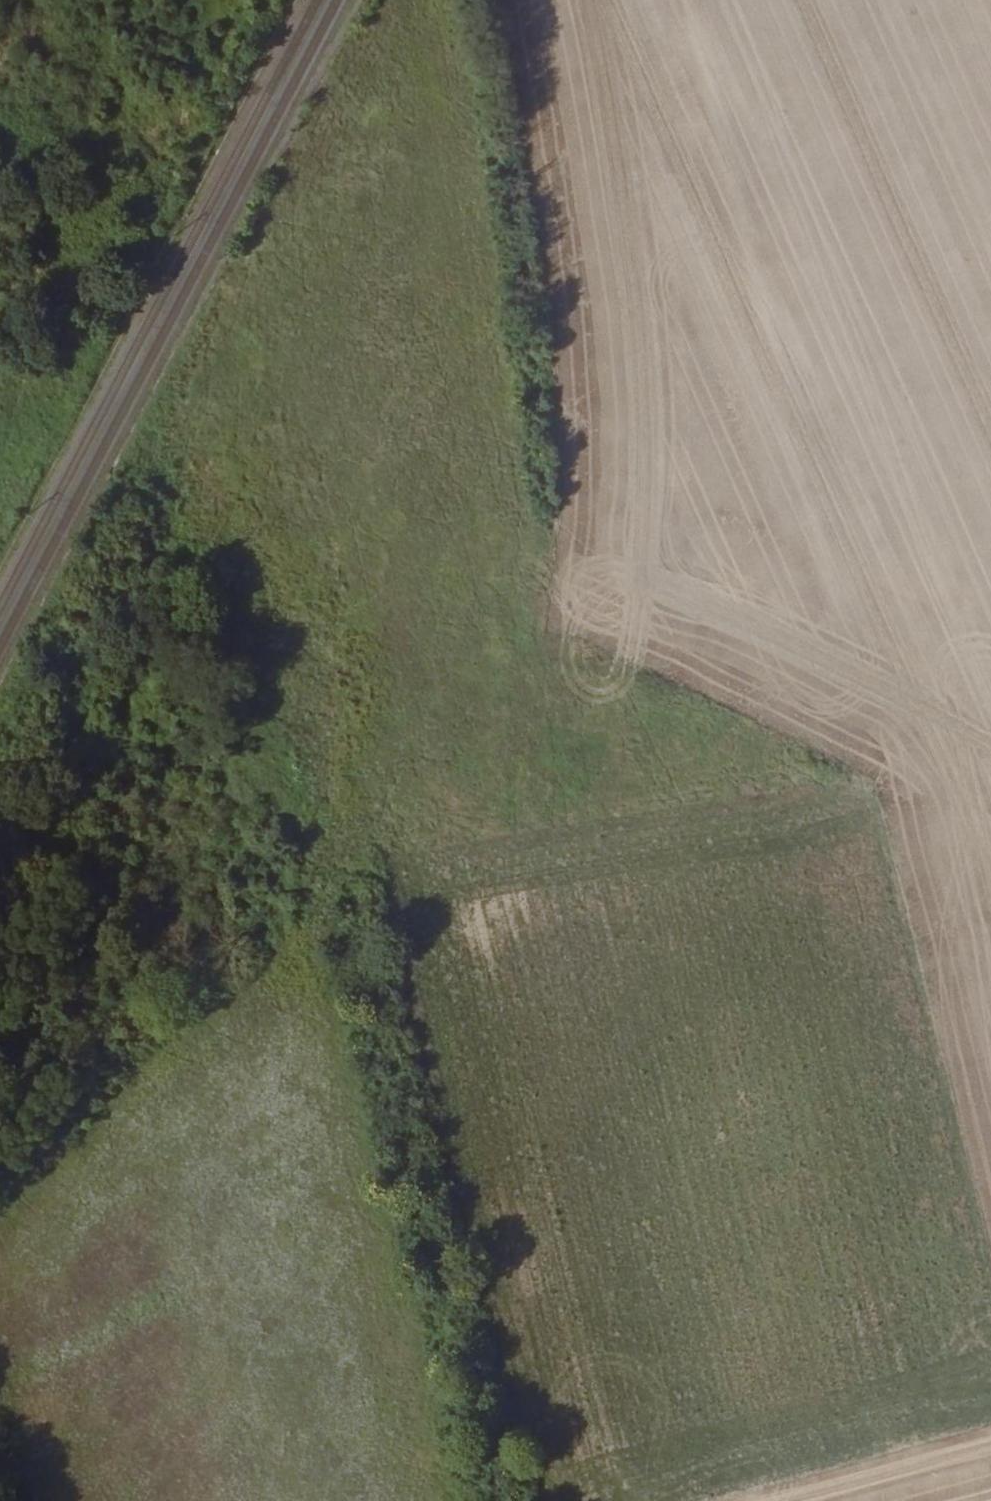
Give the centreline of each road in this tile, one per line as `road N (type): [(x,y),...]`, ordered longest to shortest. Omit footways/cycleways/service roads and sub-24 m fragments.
road 1 (track): [(0,1087),(54,1019),(154,727),(187,522)]

